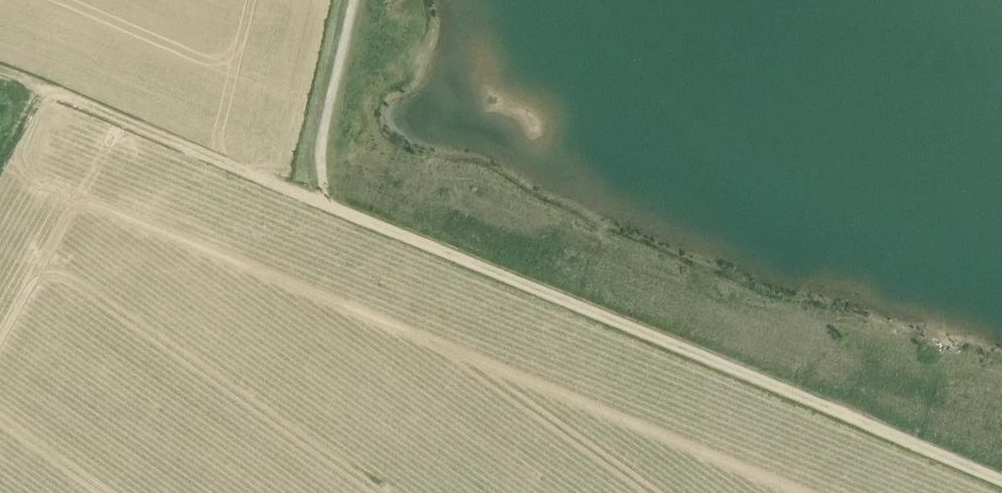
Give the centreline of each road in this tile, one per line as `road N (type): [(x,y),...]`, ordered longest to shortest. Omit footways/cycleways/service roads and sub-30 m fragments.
road 1 (track): [(814,397),(303,189)]
road 2 (track): [(303,189),(0,66)]
road 3 (track): [(814,397),(1001,474)]

